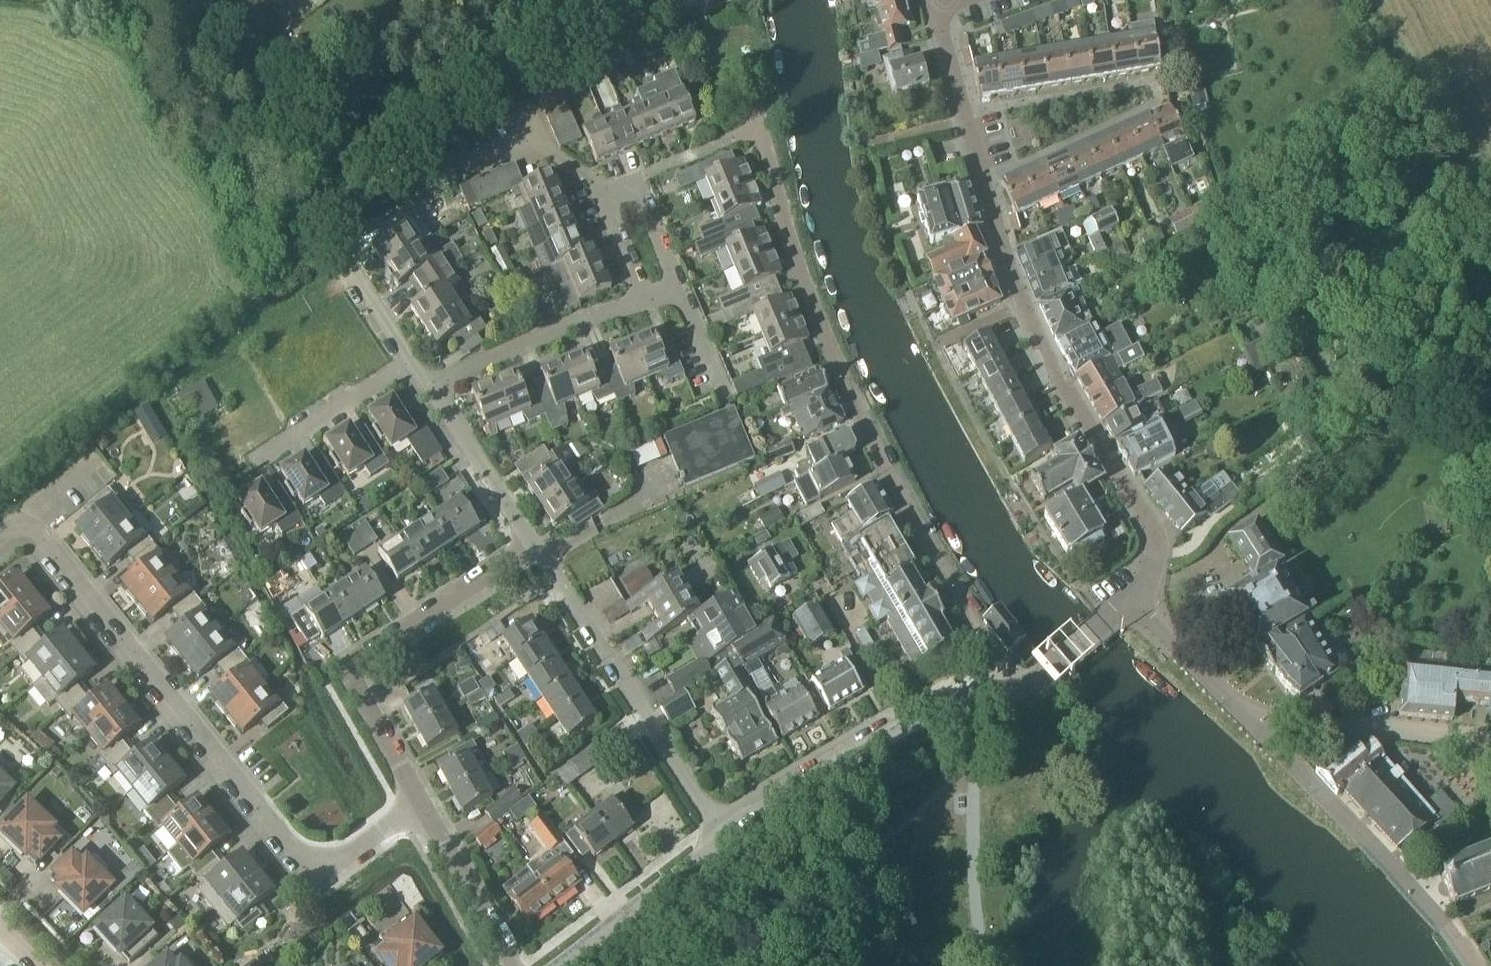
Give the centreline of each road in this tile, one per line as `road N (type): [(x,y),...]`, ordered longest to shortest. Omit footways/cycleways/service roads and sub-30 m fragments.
road 1 (unclassified): [(1128,598),(1149,571),(1152,528),(1023,306),(979,183),(942,0)]
road 2 (residential): [(1000,690),(964,606),(875,456),(818,319),(763,119)]
road 3 (residential): [(419,803),(337,861),(313,864),(292,852),(23,521),(0,540)]
road 4 (residential): [(419,803),(345,670),(531,547)]
road 5 (residential): [(724,846),(531,547)]
road 6 (tertiary): [(1474,965),(1390,860),(1246,712)]
road 7 (tertiary): [(724,846),(870,746),(1000,690)]
road 8 (residential): [(678,286),(635,180),(599,193),(641,301)]
road 9 (unclassified): [(1246,712),(1490,741)]
road 10 (residential): [(429,385),(641,301)]
road 11 (tertiary): [(553,965),(724,846)]
road 12 (residential): [(531,547),(429,385)]
road 13 (residential): [(514,965),(419,803)]
road 14 (residential): [(429,385),(338,243)]
road 15 (tertiary): [(1246,712),(1128,598)]
road 16 (tertiary): [(1000,690),(1051,670),(1128,598)]

